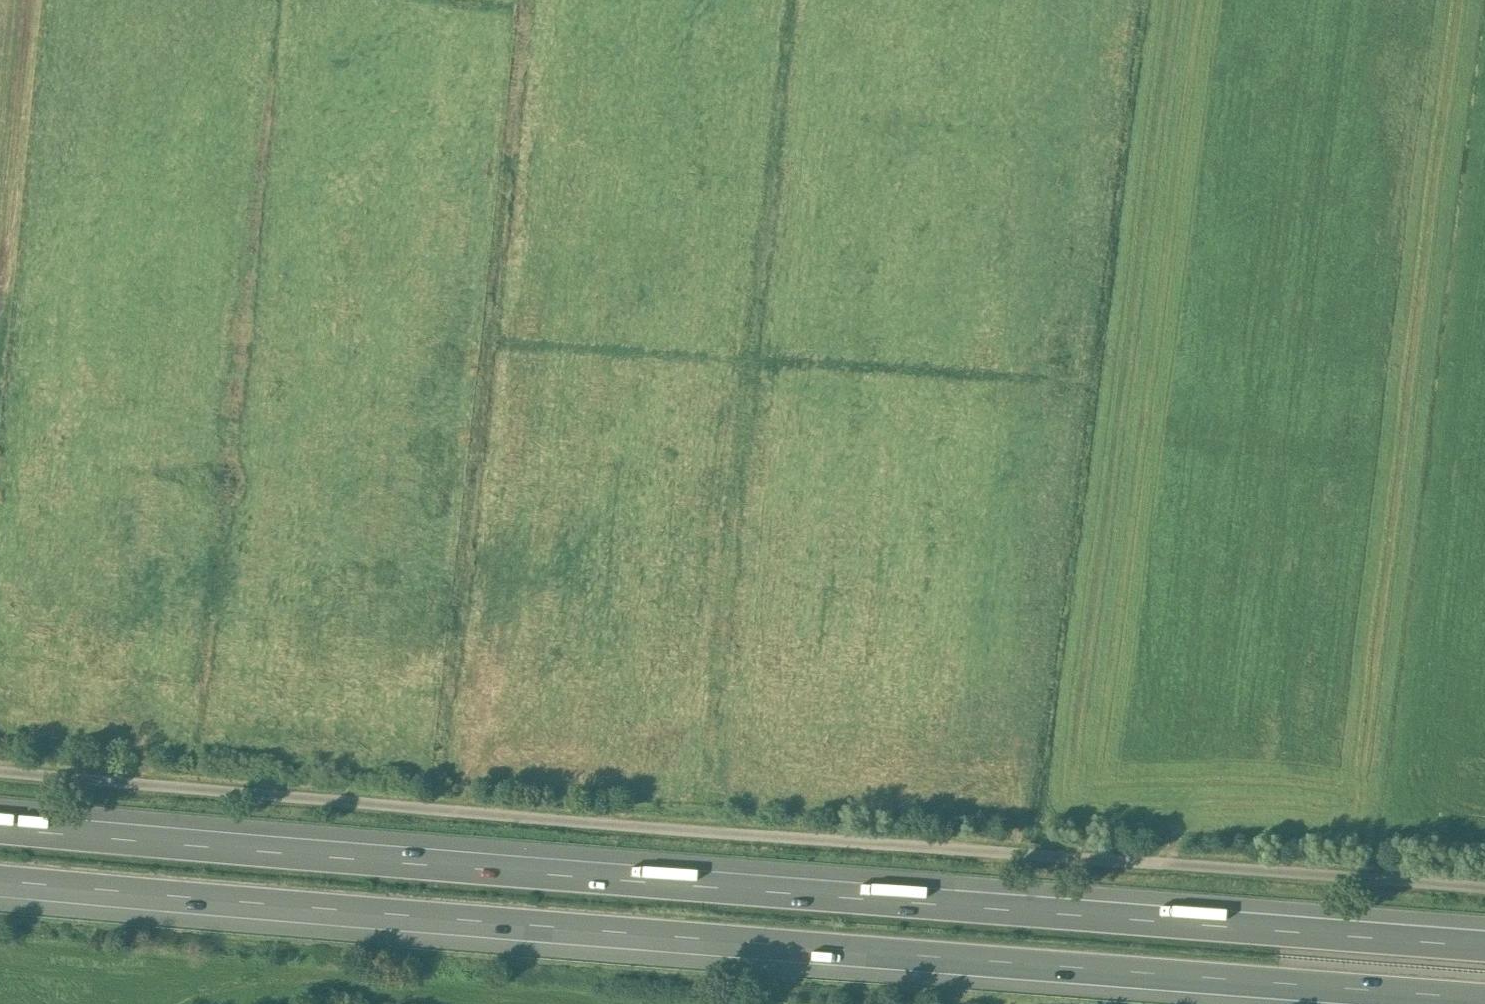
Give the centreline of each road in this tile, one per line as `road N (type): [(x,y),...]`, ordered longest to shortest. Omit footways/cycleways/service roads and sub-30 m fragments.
road 1 (motorway): [(1484,940),(0,818)]
road 2 (motorway): [(0,874),(1484,993)]
road 3 (unclassified): [(0,764),(599,818),(1484,882)]

